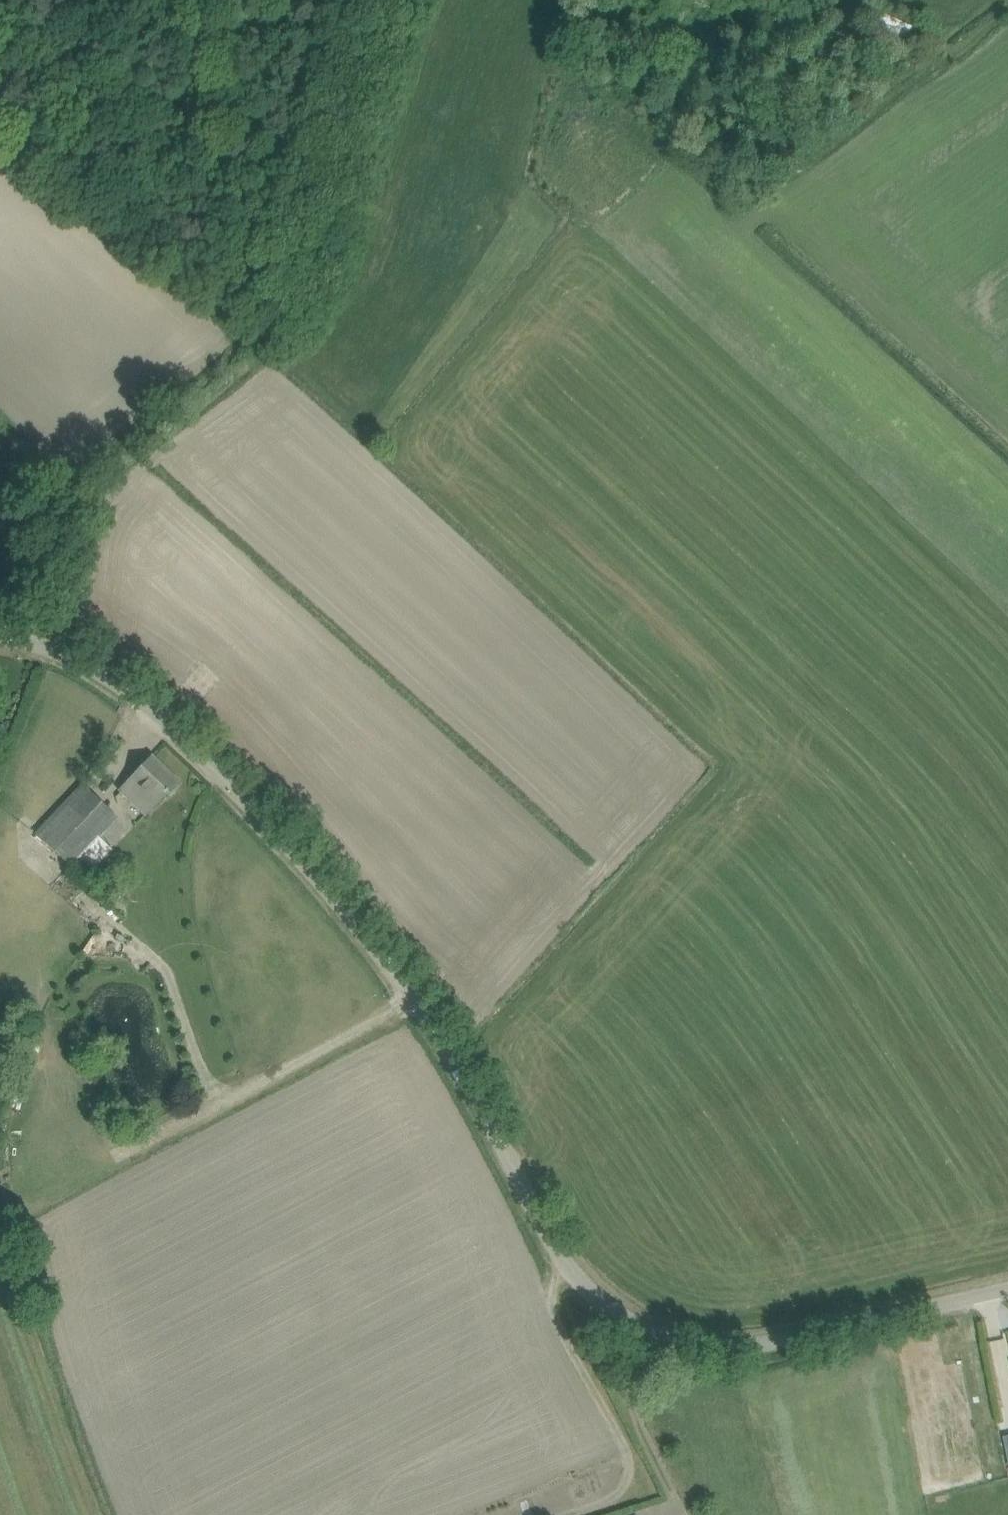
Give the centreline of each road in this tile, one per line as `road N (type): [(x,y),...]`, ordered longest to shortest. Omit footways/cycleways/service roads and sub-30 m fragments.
road 1 (unclassified): [(1007,1290),(752,1346),(679,1342),(629,1321),(560,1254),(417,1003),(248,802),(108,676),(0,635)]

